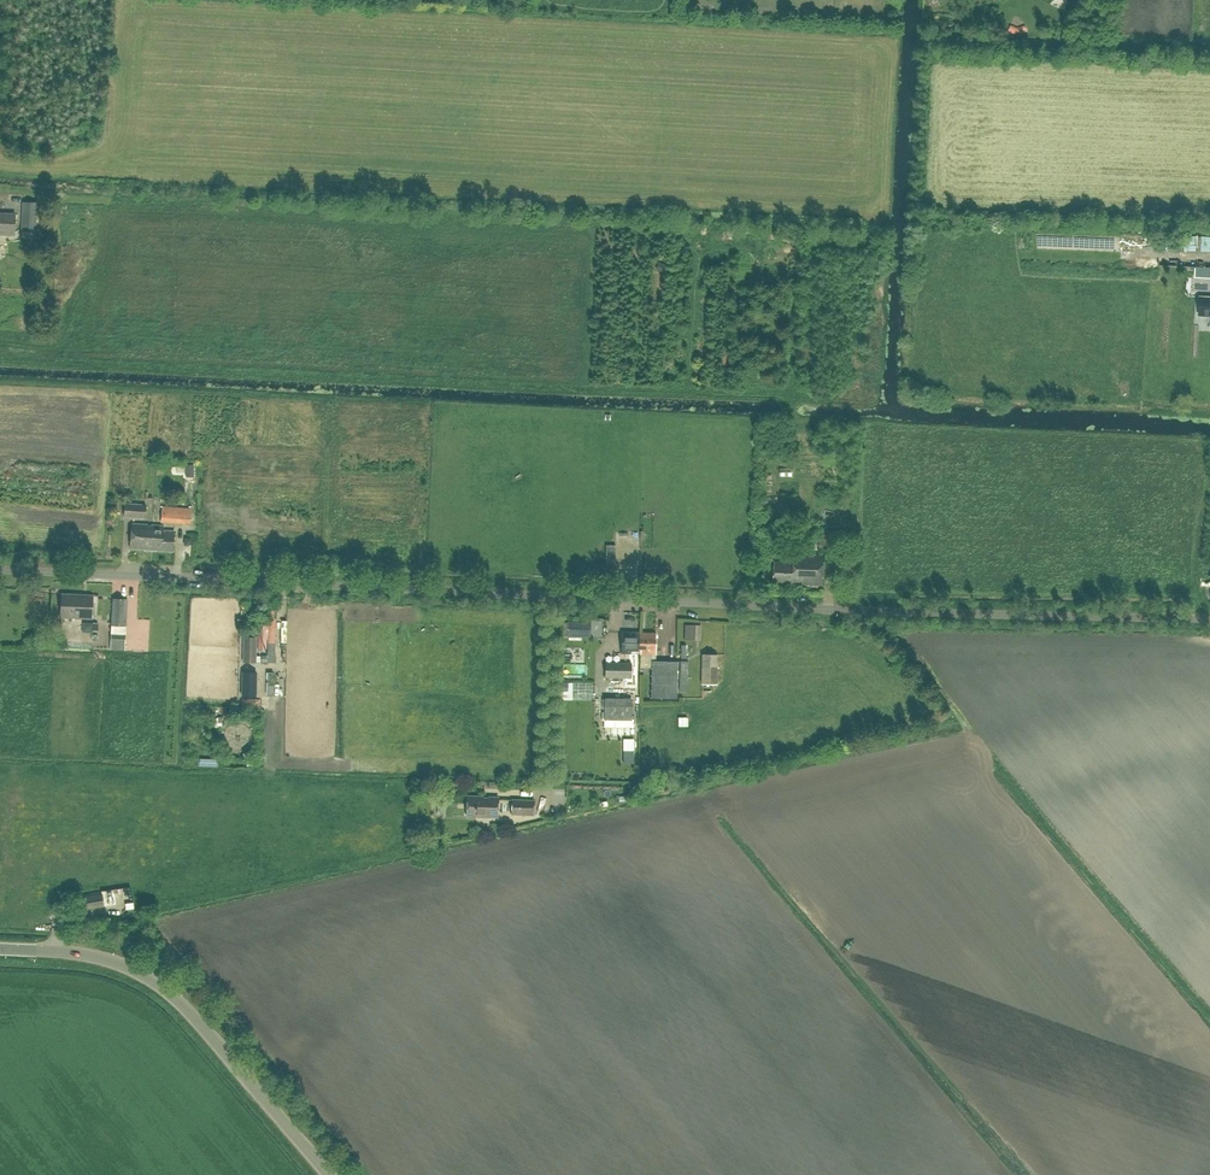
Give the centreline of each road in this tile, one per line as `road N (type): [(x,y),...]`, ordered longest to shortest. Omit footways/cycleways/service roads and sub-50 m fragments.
road 1 (unclassified): [(0,570),(1209,618)]
road 2 (track): [(0,360),(811,398)]
road 3 (tertiary): [(323,1174),(148,982),(96,957),(0,949)]

